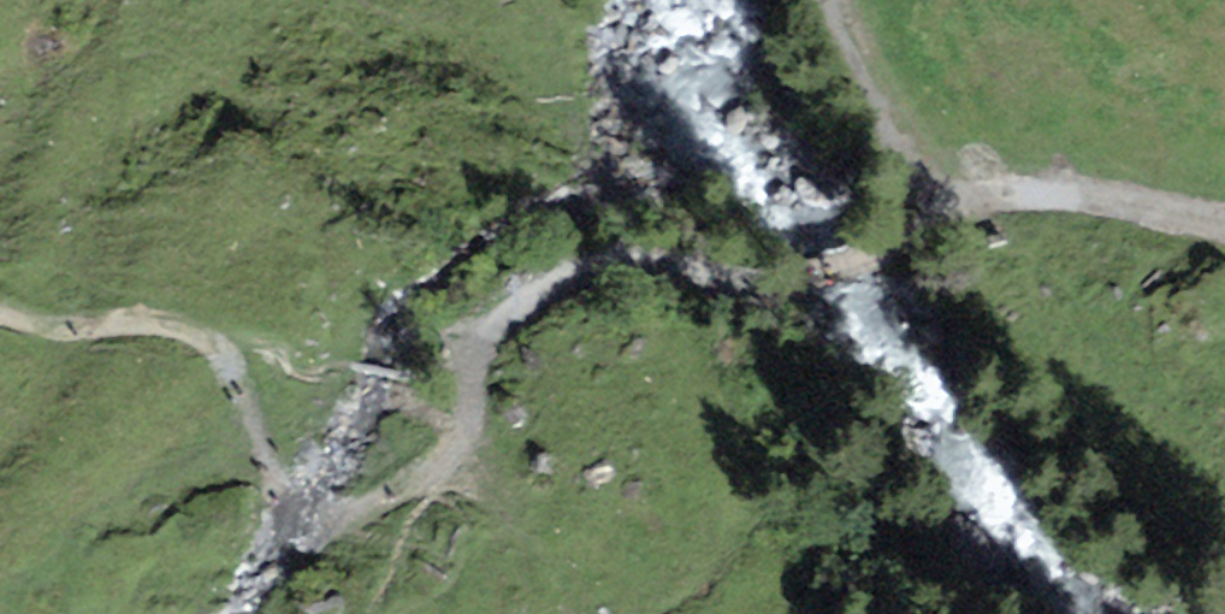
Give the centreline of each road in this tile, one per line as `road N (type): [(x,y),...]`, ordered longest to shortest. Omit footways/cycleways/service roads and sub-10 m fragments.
road 1 (track): [(888,263),(698,266),(615,256),(553,277),(481,362),(434,475)]
road 2 (track): [(220,351),(292,521),(322,529),(434,475)]
road 3 (track): [(1224,223),(1082,202),(935,195)]
road 4 (track): [(935,195),(848,0)]

